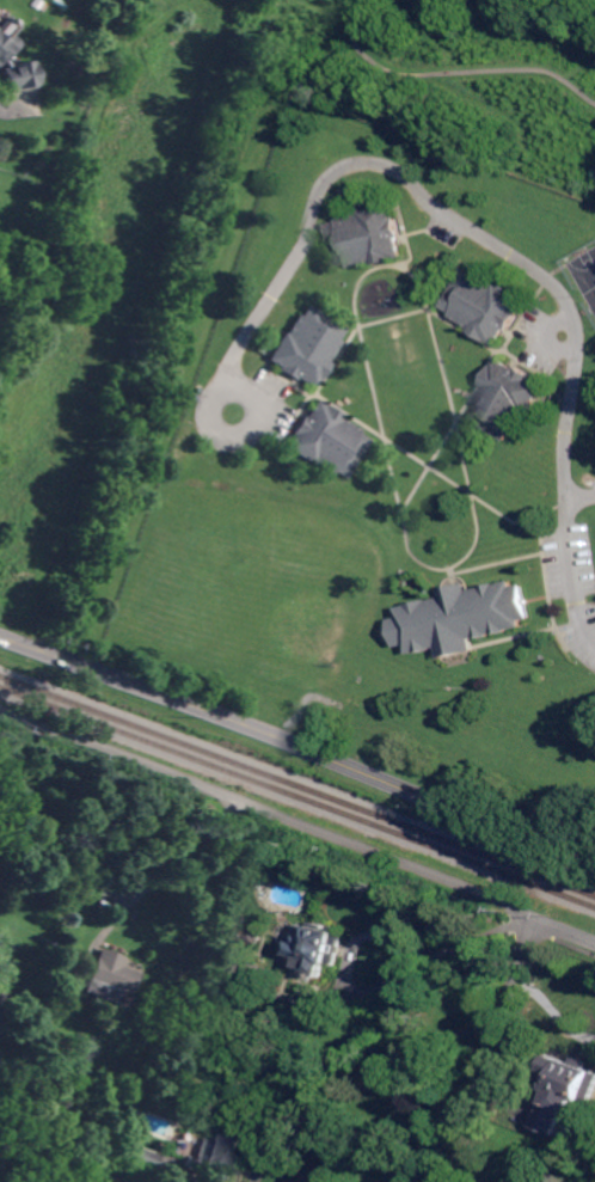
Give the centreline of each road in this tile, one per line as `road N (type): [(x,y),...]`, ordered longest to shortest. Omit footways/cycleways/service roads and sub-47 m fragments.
road 1 (residential): [(594,643),(579,620),(573,589),(563,473),(577,313),(536,256),(450,203),(415,167),(360,155),(331,167),(295,244),(243,316),(204,390),(204,418),(228,435),(251,434)]
road 2 (residential): [(0,709),(594,942)]
road 3 (secondary): [(0,636),(594,852)]
road 4 (residential): [(449,1181),(541,919)]

